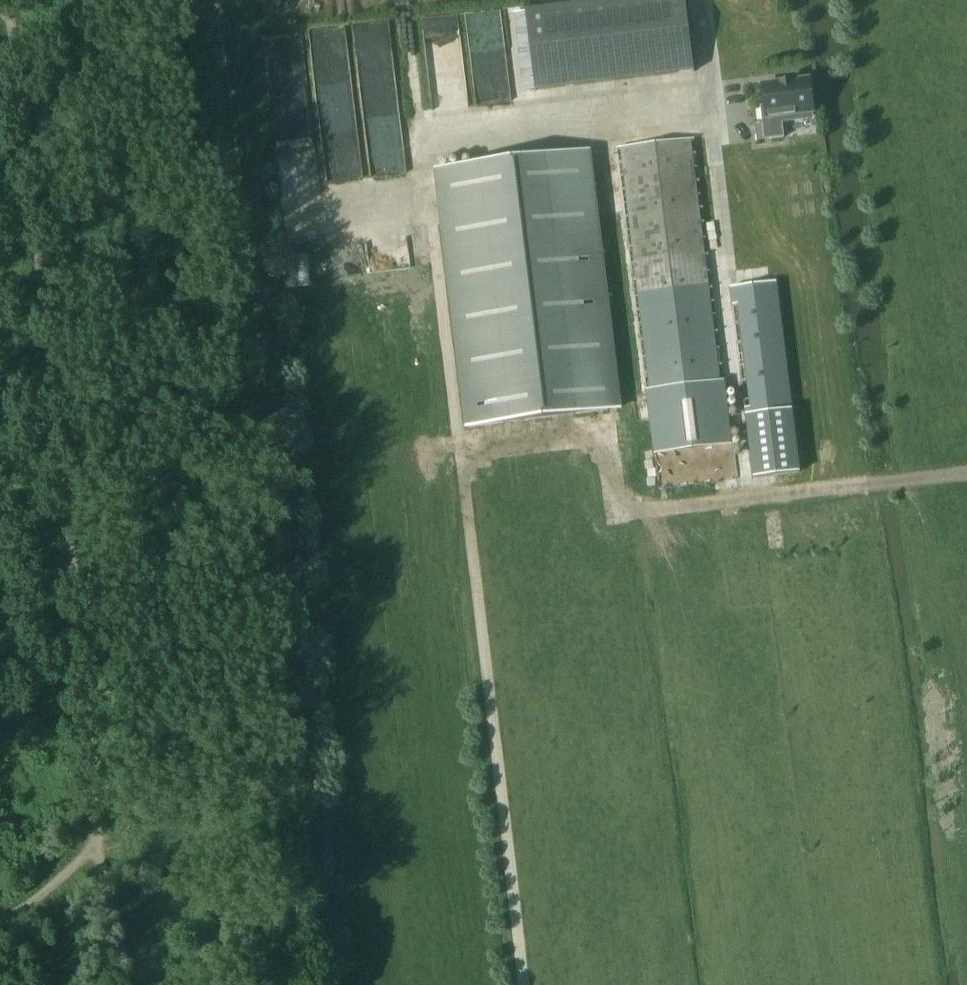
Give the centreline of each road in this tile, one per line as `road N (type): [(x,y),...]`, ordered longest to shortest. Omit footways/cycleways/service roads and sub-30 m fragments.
road 1 (track): [(96,833),(8,0)]
road 2 (track): [(0,922),(38,901),(96,833)]

